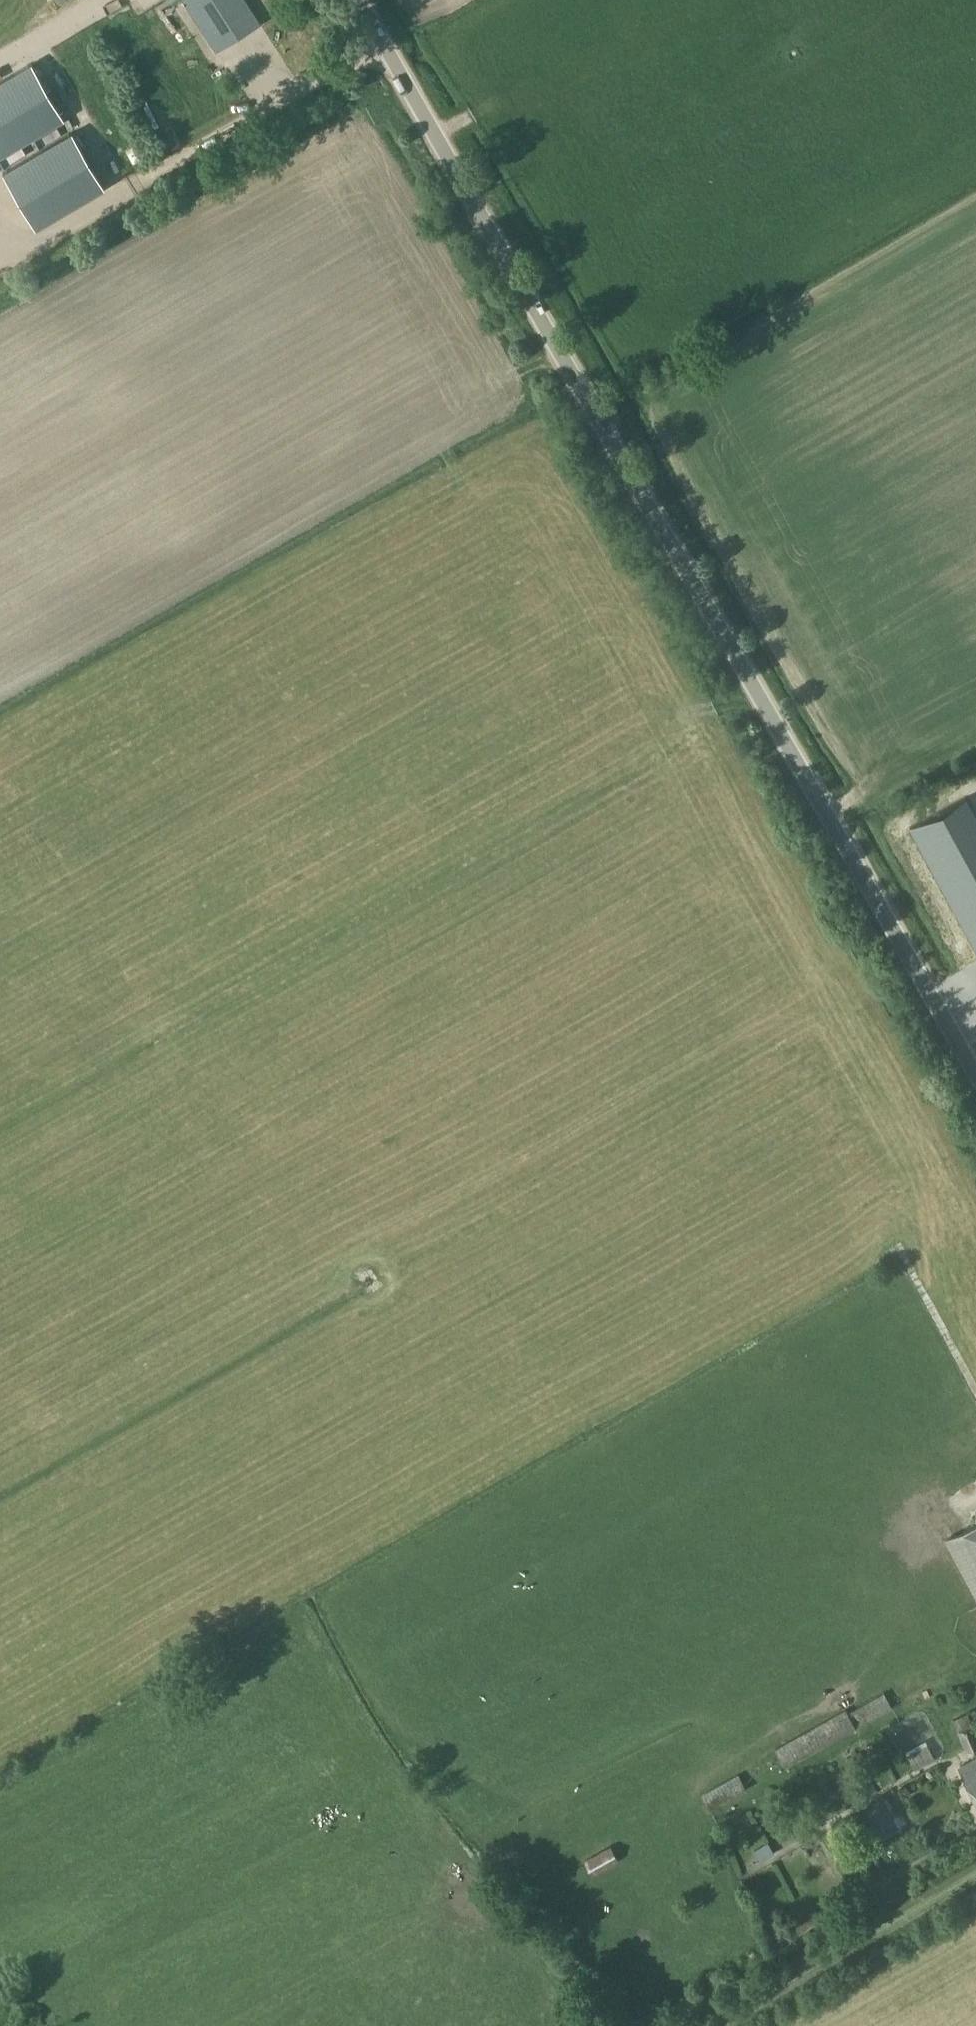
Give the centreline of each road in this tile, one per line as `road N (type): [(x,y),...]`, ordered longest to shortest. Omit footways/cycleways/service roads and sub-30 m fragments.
road 1 (unclassified): [(975,1071),(361,0)]
road 2 (track): [(729,2025),(975,1876)]

